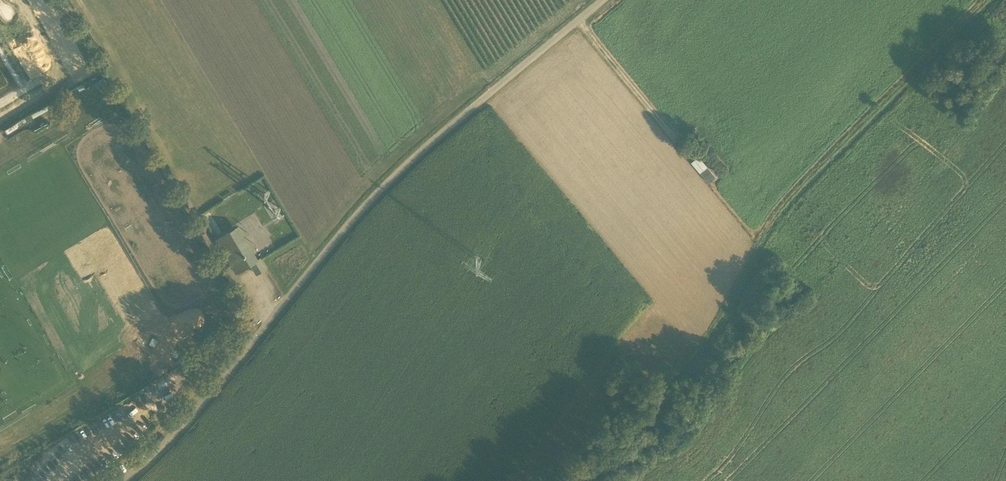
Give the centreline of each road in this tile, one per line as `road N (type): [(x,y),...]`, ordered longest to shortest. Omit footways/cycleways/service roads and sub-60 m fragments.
road 1 (unclassified): [(122,480),(206,399),(370,206),(606,0)]

